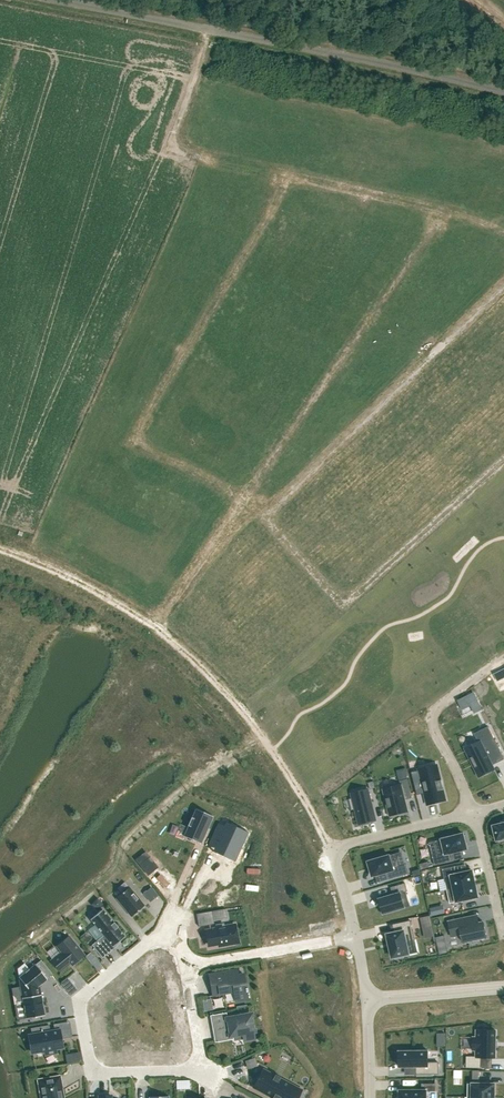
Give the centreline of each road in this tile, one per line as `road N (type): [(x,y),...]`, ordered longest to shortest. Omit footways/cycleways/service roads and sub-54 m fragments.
road 1 (unclassified): [(51,0),(503,92)]
road 2 (residential): [(285,175),(129,441),(242,501)]
road 3 (residential): [(437,208),(430,233),(242,501)]
road 4 (residential): [(187,968),(181,947),(160,936),(78,1003),(92,1072),(185,1071),(201,1056)]
road 5 (residential): [(503,287),(265,518)]
road 6 (residential): [(265,518),(333,594),(351,597),(503,460)]
road 7 (residential): [(154,626),(252,722),(332,849)]
road 8 (residential): [(475,813),(432,724),(435,711),(503,659)]
road 9 (residential): [(356,935),(187,968)]
road 10 (residential): [(0,550),(85,585),(154,626)]
road 11 (residential): [(285,175),(437,208)]
road 12 (residential): [(242,501),(154,626)]
road 13 (residential): [(332,849),(475,813)]
road 14 (unclassified): [(368,1000),(503,988)]
road 15 (residential): [(503,930),(475,813)]

